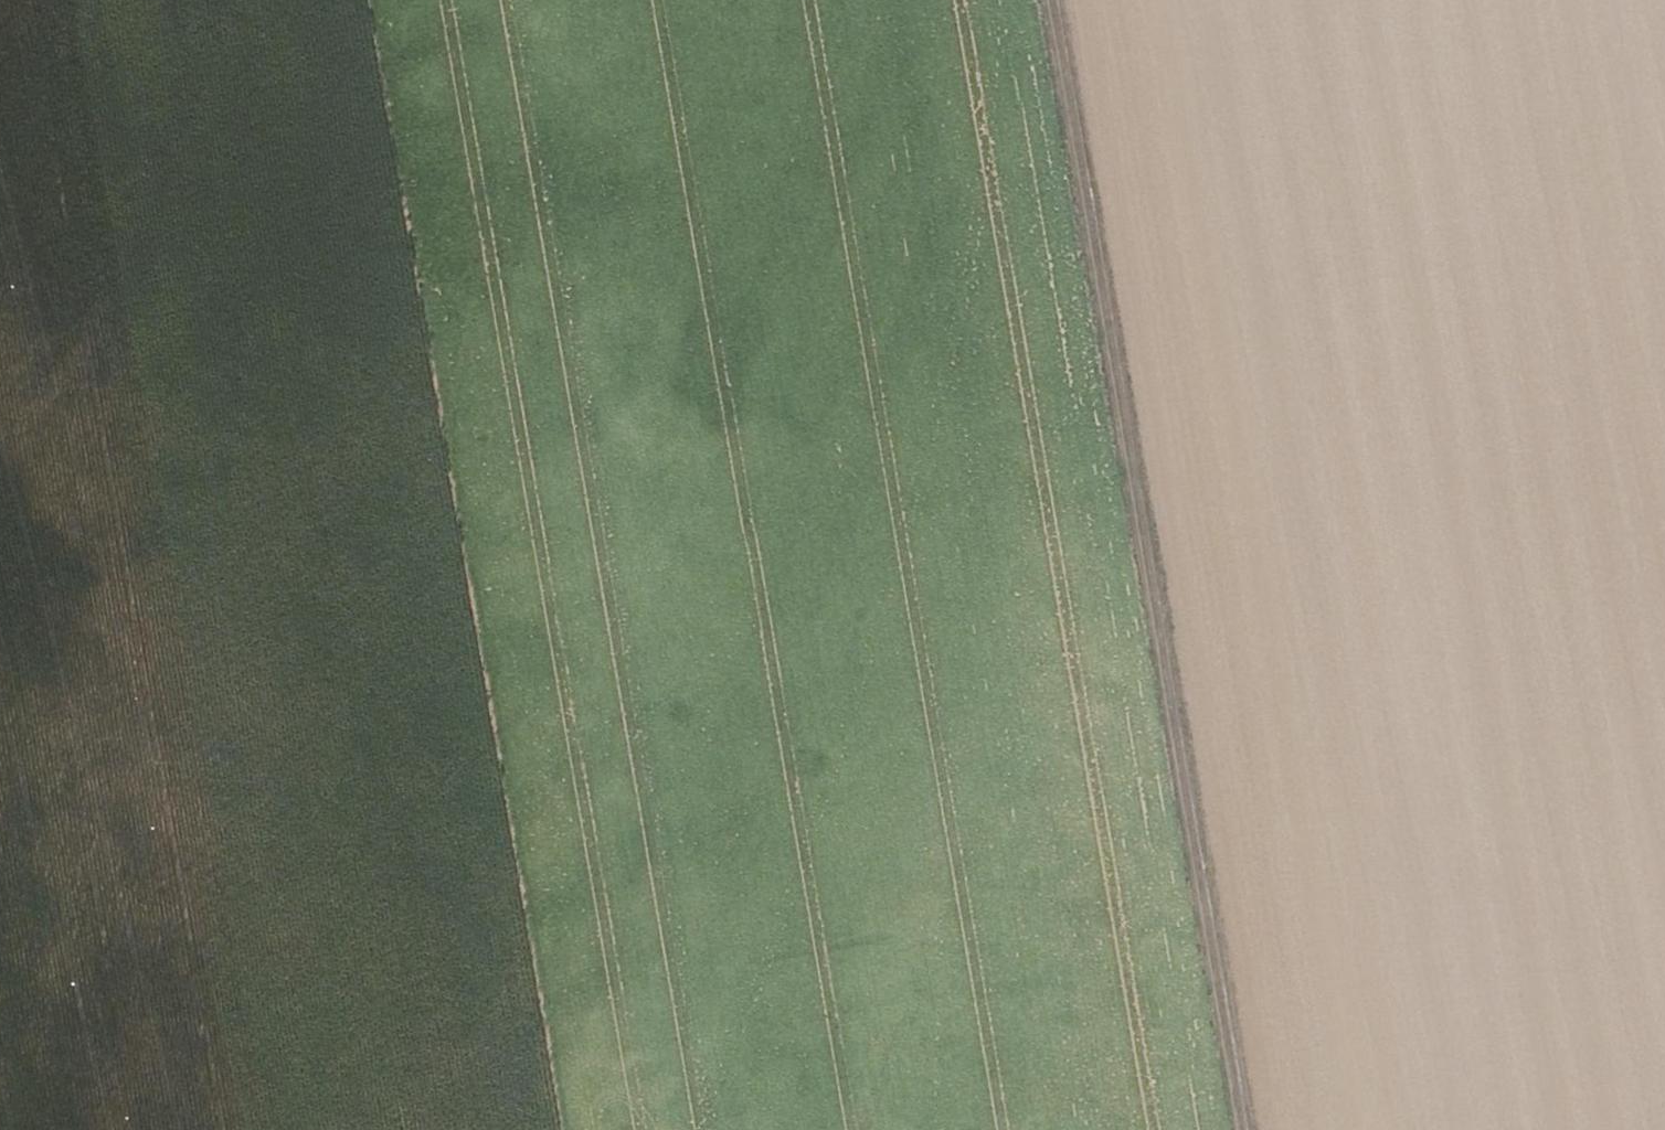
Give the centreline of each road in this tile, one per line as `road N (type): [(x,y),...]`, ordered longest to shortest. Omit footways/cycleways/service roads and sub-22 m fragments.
road 1 (track): [(1049,0),(1244,1129)]

